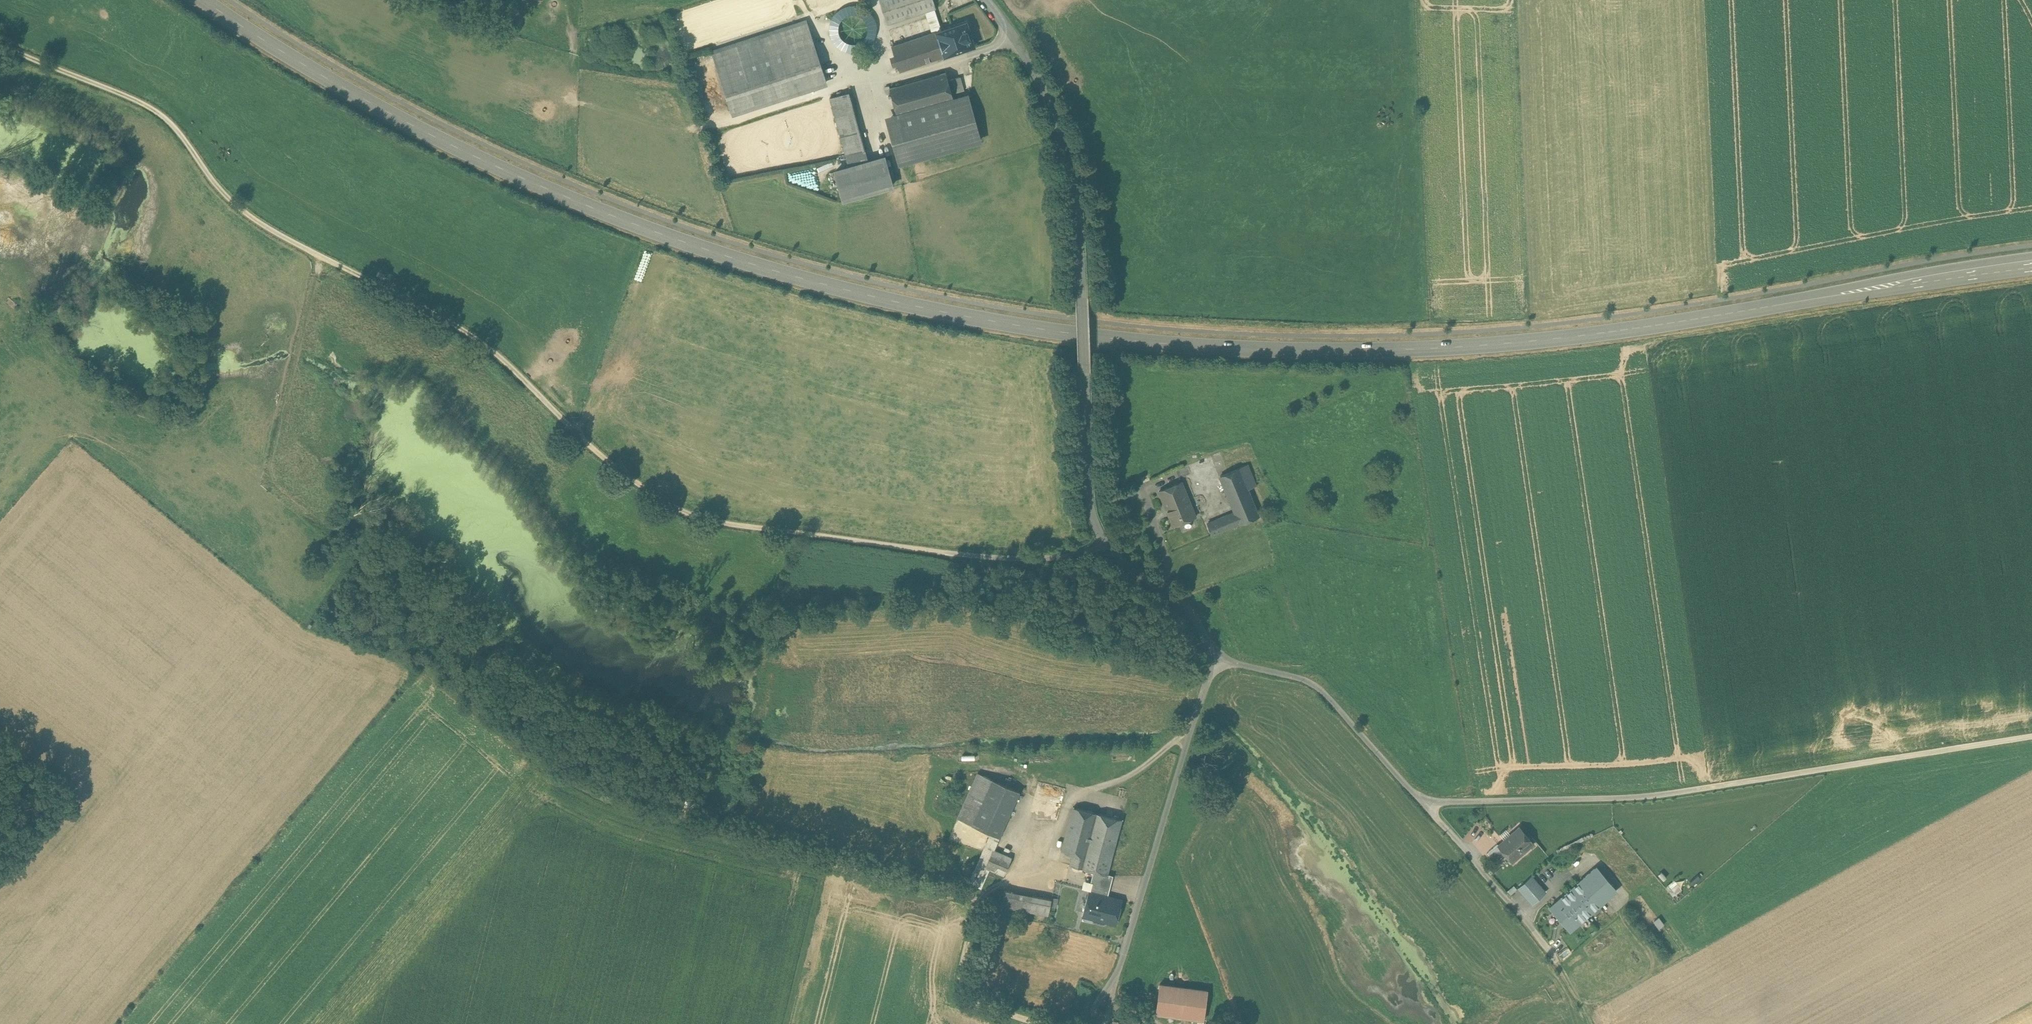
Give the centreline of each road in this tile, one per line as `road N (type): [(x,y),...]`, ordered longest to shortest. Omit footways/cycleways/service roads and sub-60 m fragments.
road 1 (primary): [(2031,263),(1599,330),(1429,344),(1222,347),(1039,328),(820,283),(602,211),(404,120),(206,0)]
road 2 (track): [(320,255),(268,477),(360,542),(317,592),(317,618),(427,665),(525,755),(591,790),(826,868),(960,899),(979,918),(960,976),(981,1006),(1039,1023)]
road 3 (track): [(1104,545),(1067,559),(960,554),(682,510),(637,482),(448,315),(279,235),(233,203),(162,116),(0,40)]
road 4 (track): [(2031,736),(1642,797),(1426,801),(1312,682),(1217,661)]
road 5 (track): [(987,0),(1066,134),(1083,216),(1091,492),(1104,545)]
road 6 (track): [(1217,661),(1107,1023)]
road 7 (track): [(1013,37),(899,78),(850,83),(733,120)]
road 8 (track): [(1023,870),(1070,804),(1126,777),(1192,727)]
road 9 (track): [(1426,801),(1551,951)]
road 10 (track): [(1104,545),(1175,596),(1203,626),(1217,661)]
road 11 (track): [(787,1023),(826,868)]

